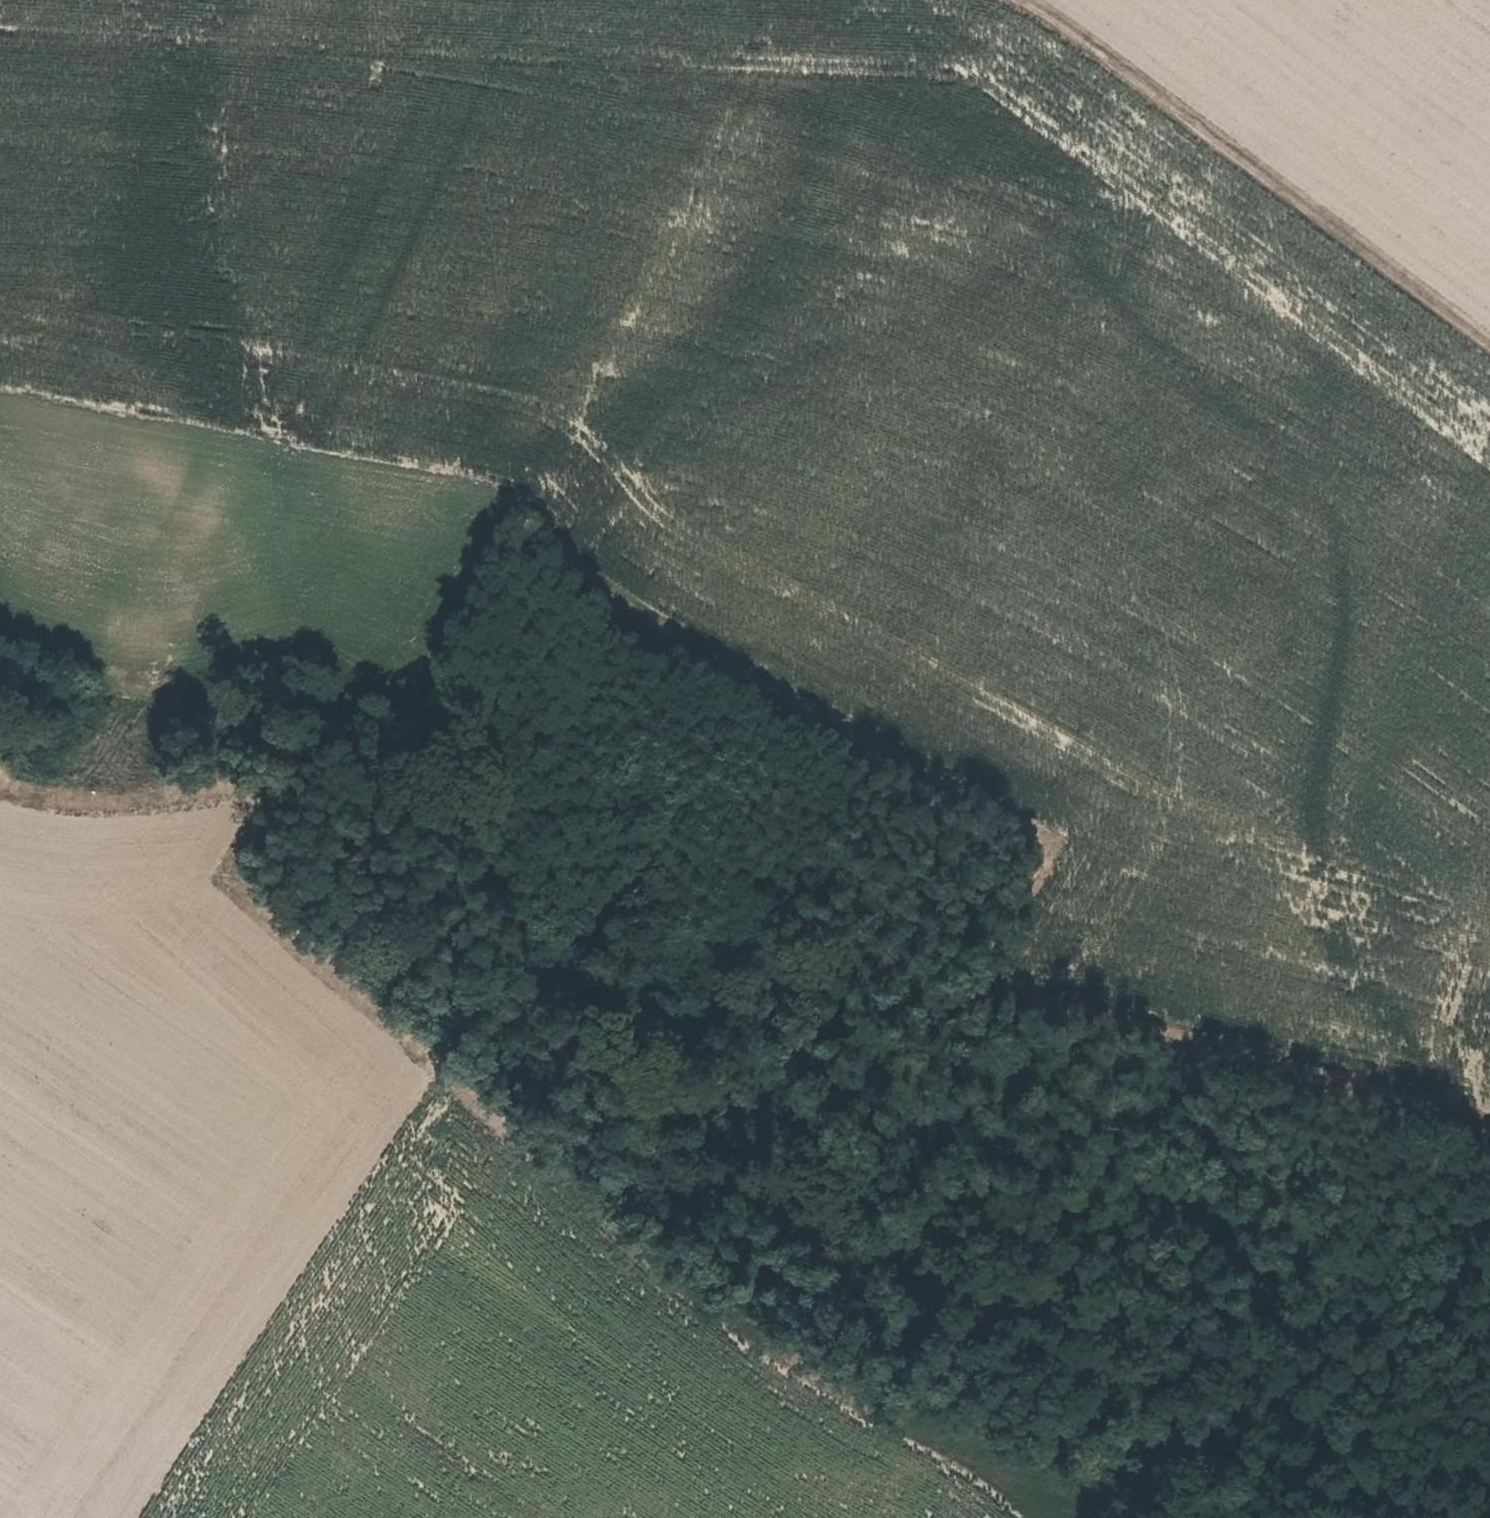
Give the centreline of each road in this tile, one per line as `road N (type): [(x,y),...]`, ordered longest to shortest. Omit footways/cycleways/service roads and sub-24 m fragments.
road 1 (track): [(1009,0),(1489,357)]

